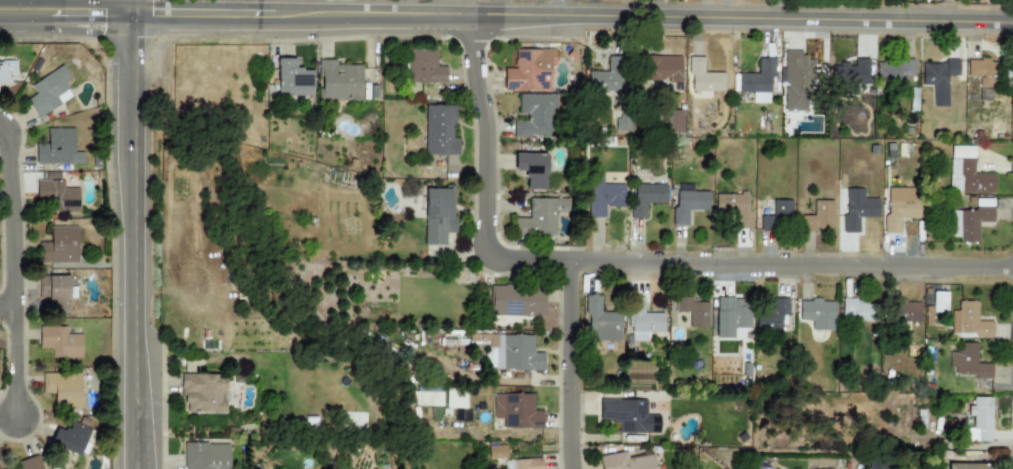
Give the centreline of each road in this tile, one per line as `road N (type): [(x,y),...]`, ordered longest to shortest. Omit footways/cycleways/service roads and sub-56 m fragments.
road 1 (tertiary): [(0,8),(1012,21)]
road 2 (residential): [(1012,266),(487,258),(484,120),(467,12)]
road 3 (tertiary): [(140,468),(127,7)]
road 4 (residential): [(0,118),(12,219),(16,410)]
road 5 (residential): [(574,468),(570,262)]

